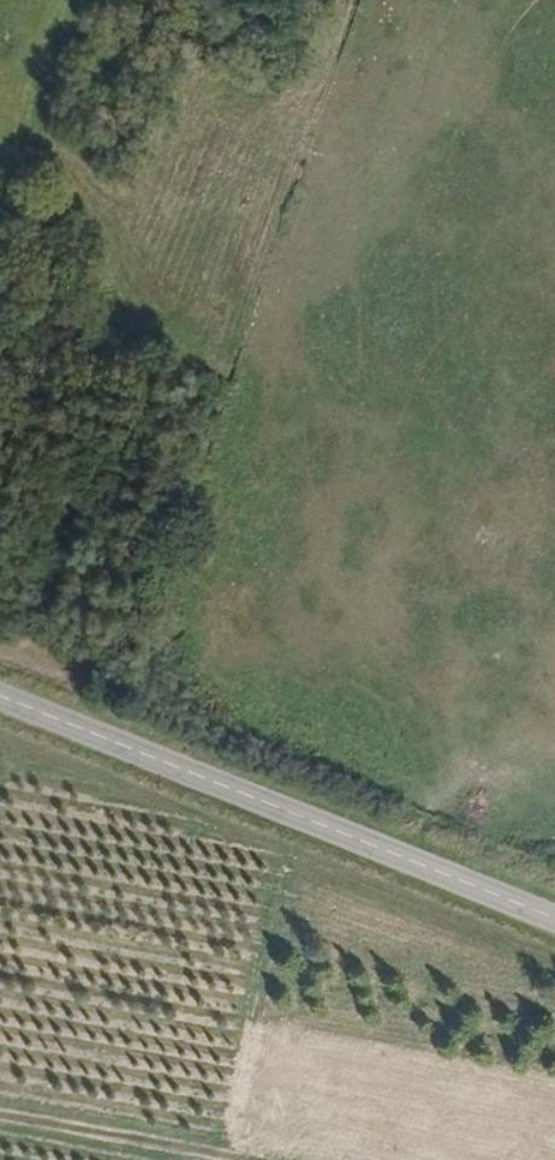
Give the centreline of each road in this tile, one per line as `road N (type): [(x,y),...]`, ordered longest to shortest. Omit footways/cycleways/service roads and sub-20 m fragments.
road 1 (unclassified): [(554,918),(0,697)]

